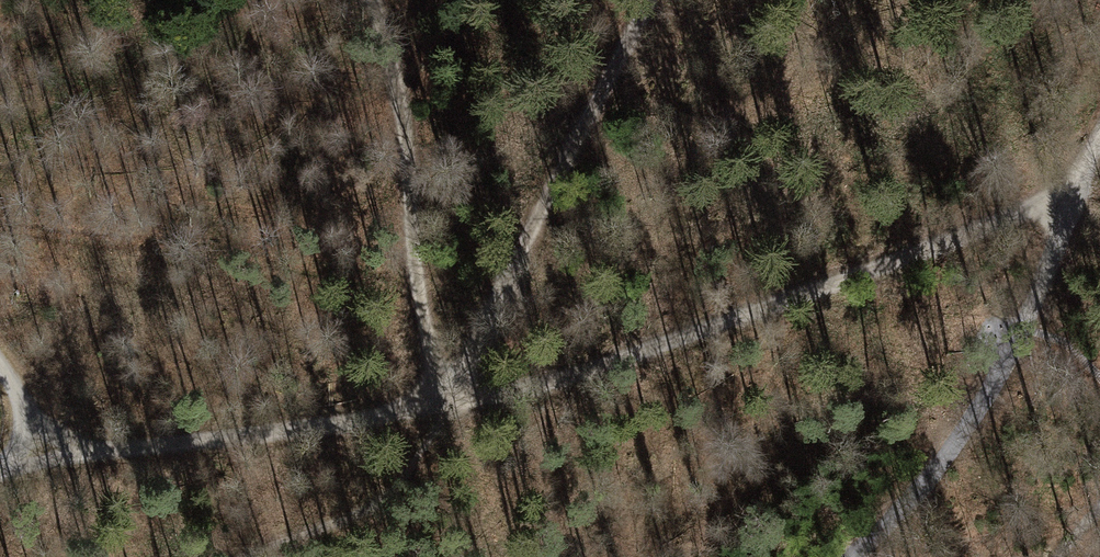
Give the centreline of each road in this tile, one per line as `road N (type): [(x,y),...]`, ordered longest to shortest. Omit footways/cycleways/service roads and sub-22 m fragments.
road 1 (track): [(0,474),(53,458),(431,412),(669,360),(899,273),(1069,195)]
road 2 (track): [(649,0),(431,412)]
road 3 (track): [(371,0),(397,85),(431,412)]
road 4 (track): [(851,556),(956,441),(1054,268)]

